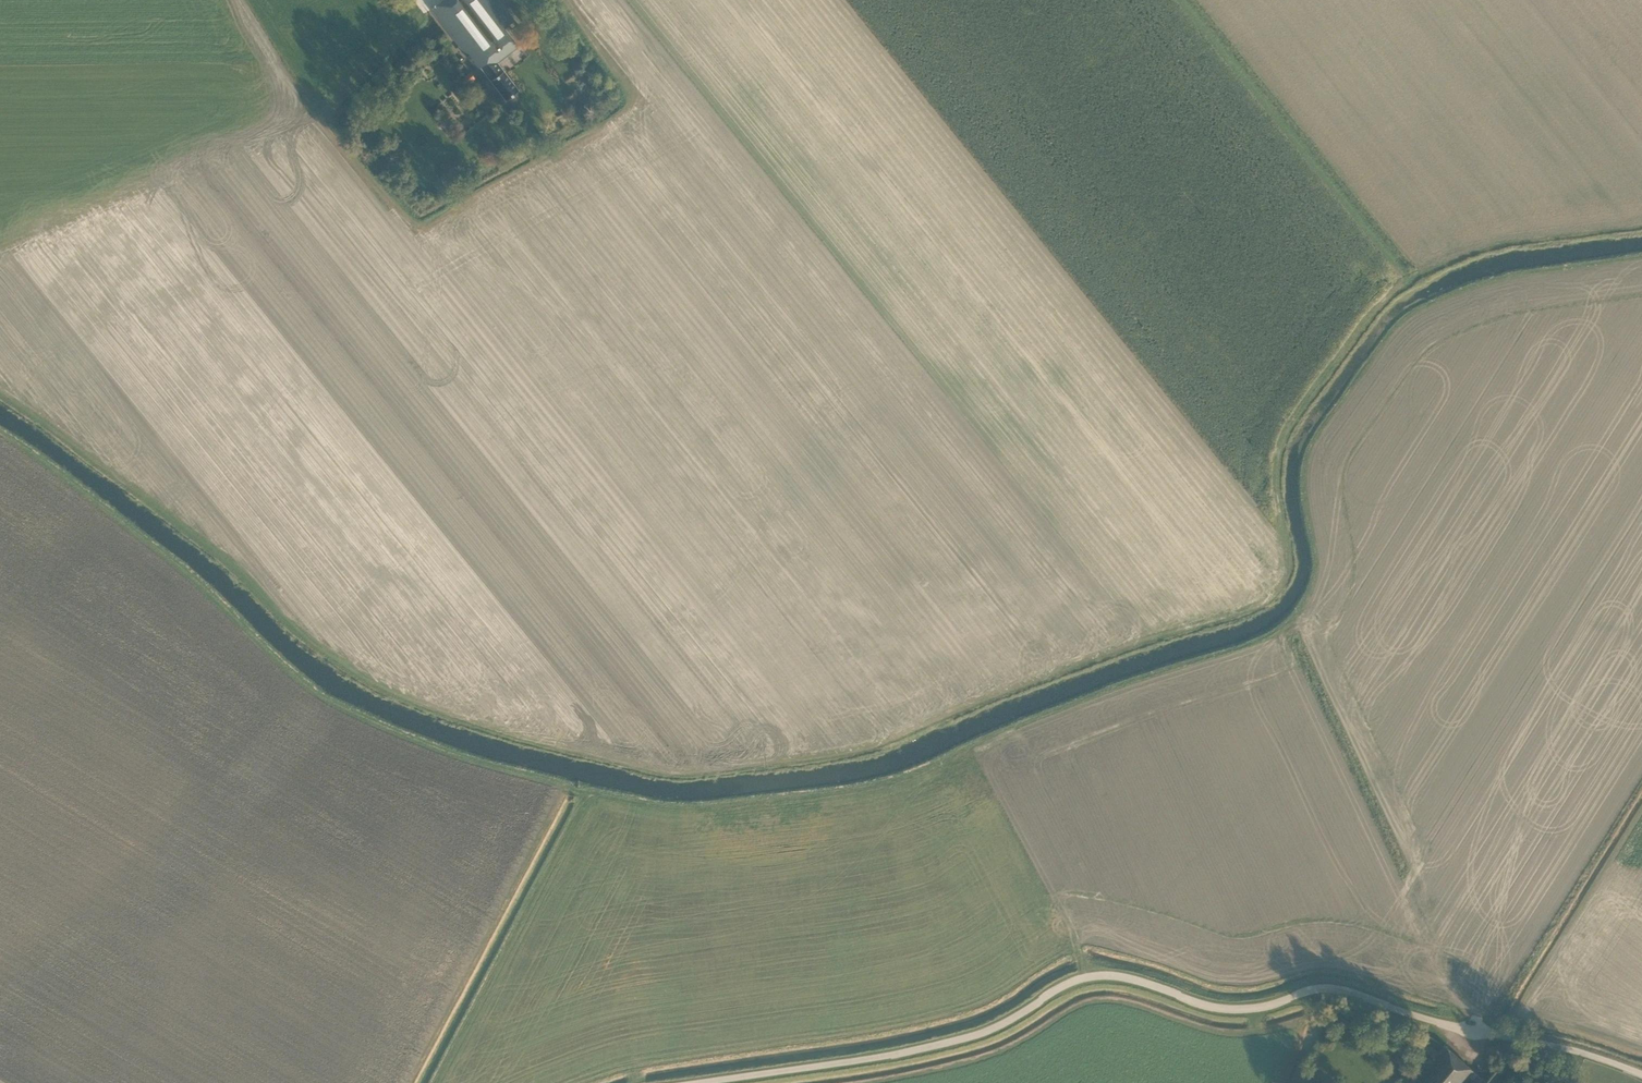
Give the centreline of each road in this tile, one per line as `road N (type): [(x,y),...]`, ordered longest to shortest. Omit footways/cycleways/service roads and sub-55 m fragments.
road 1 (track): [(0,435),(188,570),(328,701),(474,761),(665,808),(734,806),(913,776),(1099,696),(1271,642),(1318,581),(1312,451),(1398,330),(1502,282),(1641,263)]
road 2 (unclassified): [(688,1082),(972,1036),(1060,985),(1111,974),(1234,1007),(1334,987),(1452,1025),(1580,1052)]

